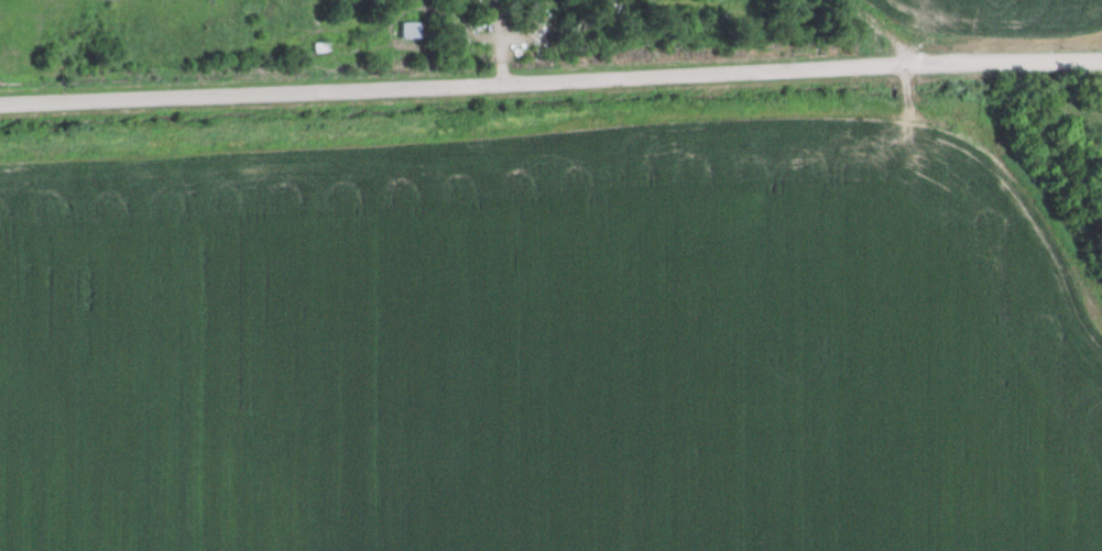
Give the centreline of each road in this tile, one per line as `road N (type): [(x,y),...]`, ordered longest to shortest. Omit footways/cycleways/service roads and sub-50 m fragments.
road 1 (residential): [(0,109),(897,64)]
road 2 (residential): [(897,64),(1101,58)]

